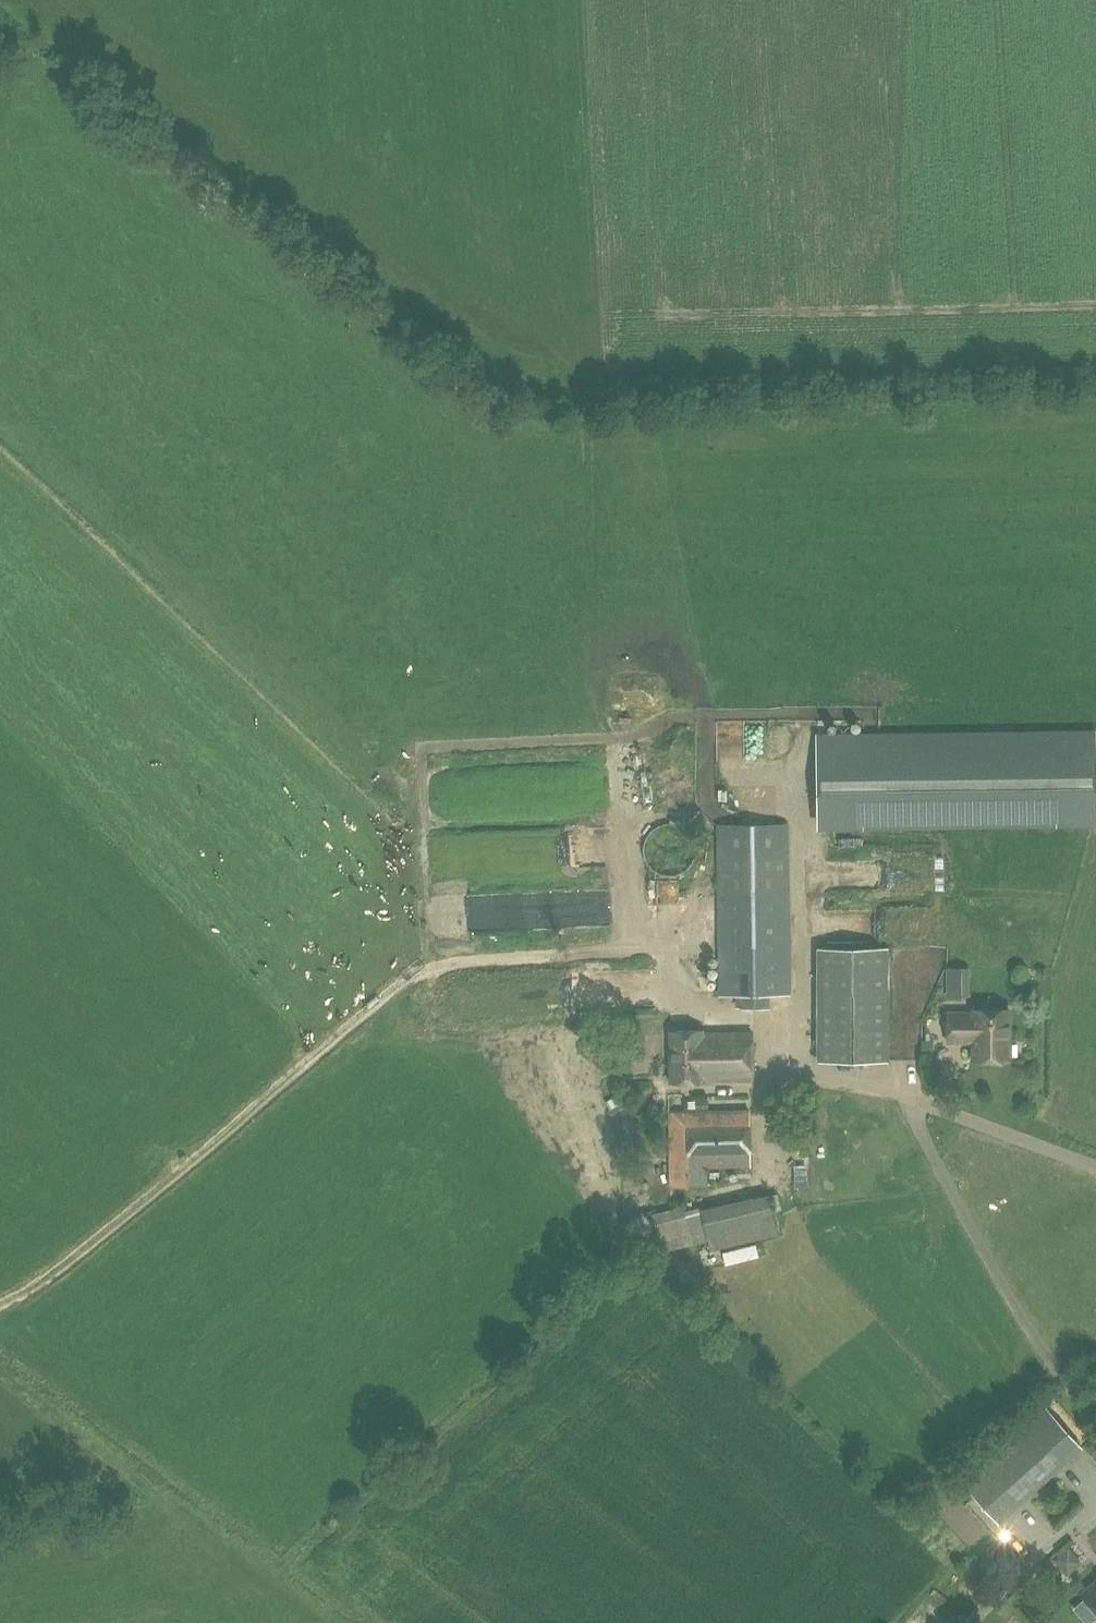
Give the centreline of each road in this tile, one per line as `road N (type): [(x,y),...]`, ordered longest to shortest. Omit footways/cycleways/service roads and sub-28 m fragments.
road 1 (unclassified): [(1095,1165),(891,1089)]

